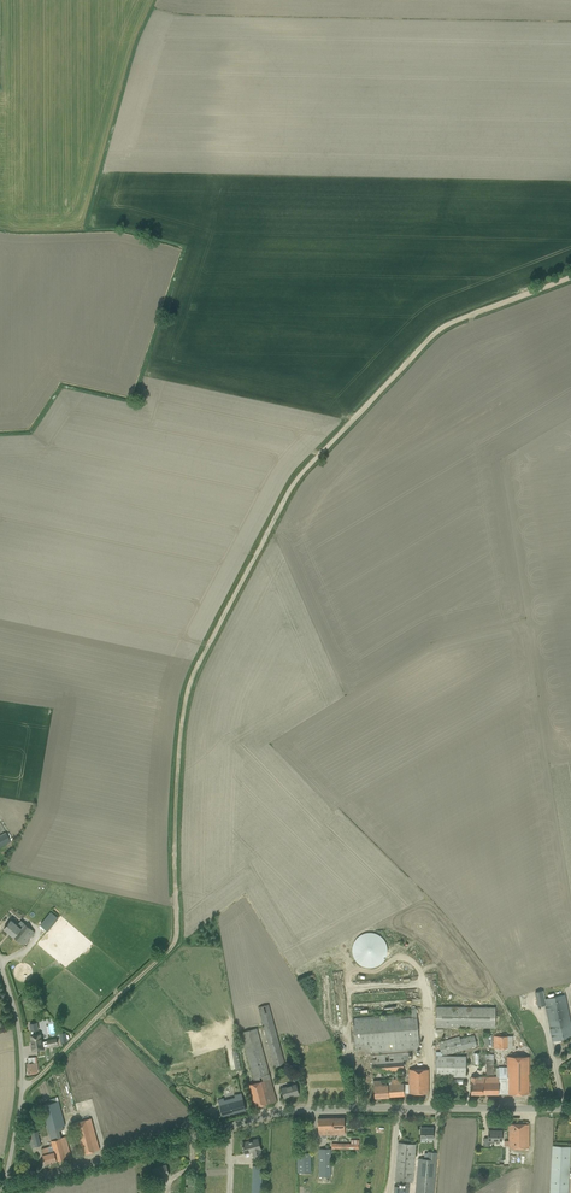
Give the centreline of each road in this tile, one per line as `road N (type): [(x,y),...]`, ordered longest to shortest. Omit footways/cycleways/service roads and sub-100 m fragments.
road 1 (track): [(21,1086),(174,942),(186,698),(292,485),(436,333),(570,277)]
road 2 (unclassified): [(570,1109),(297,1111),(7,1188)]
road 3 (unclassified): [(7,1188),(21,1052),(0,965)]

